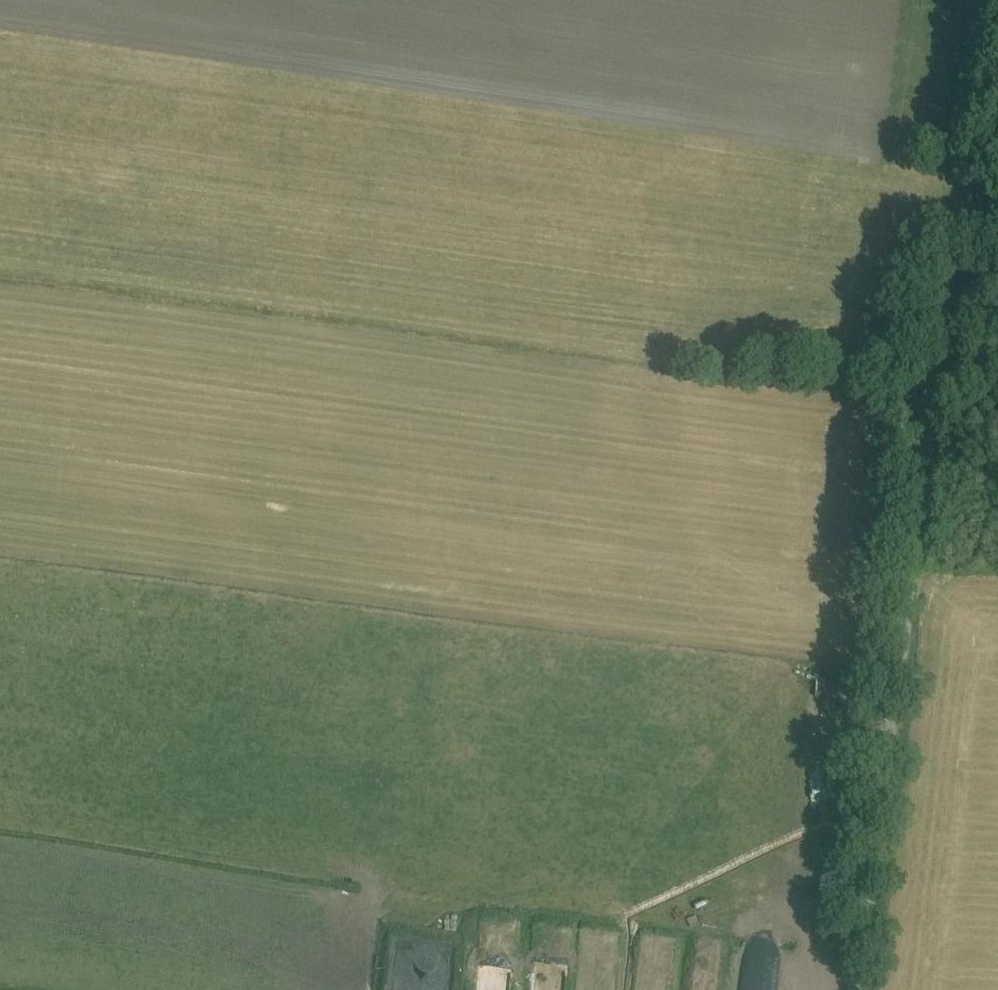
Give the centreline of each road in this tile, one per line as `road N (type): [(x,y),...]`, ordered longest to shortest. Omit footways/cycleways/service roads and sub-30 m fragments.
road 1 (unclassified): [(917,506),(982,0)]
road 2 (track): [(856,989),(917,506)]

